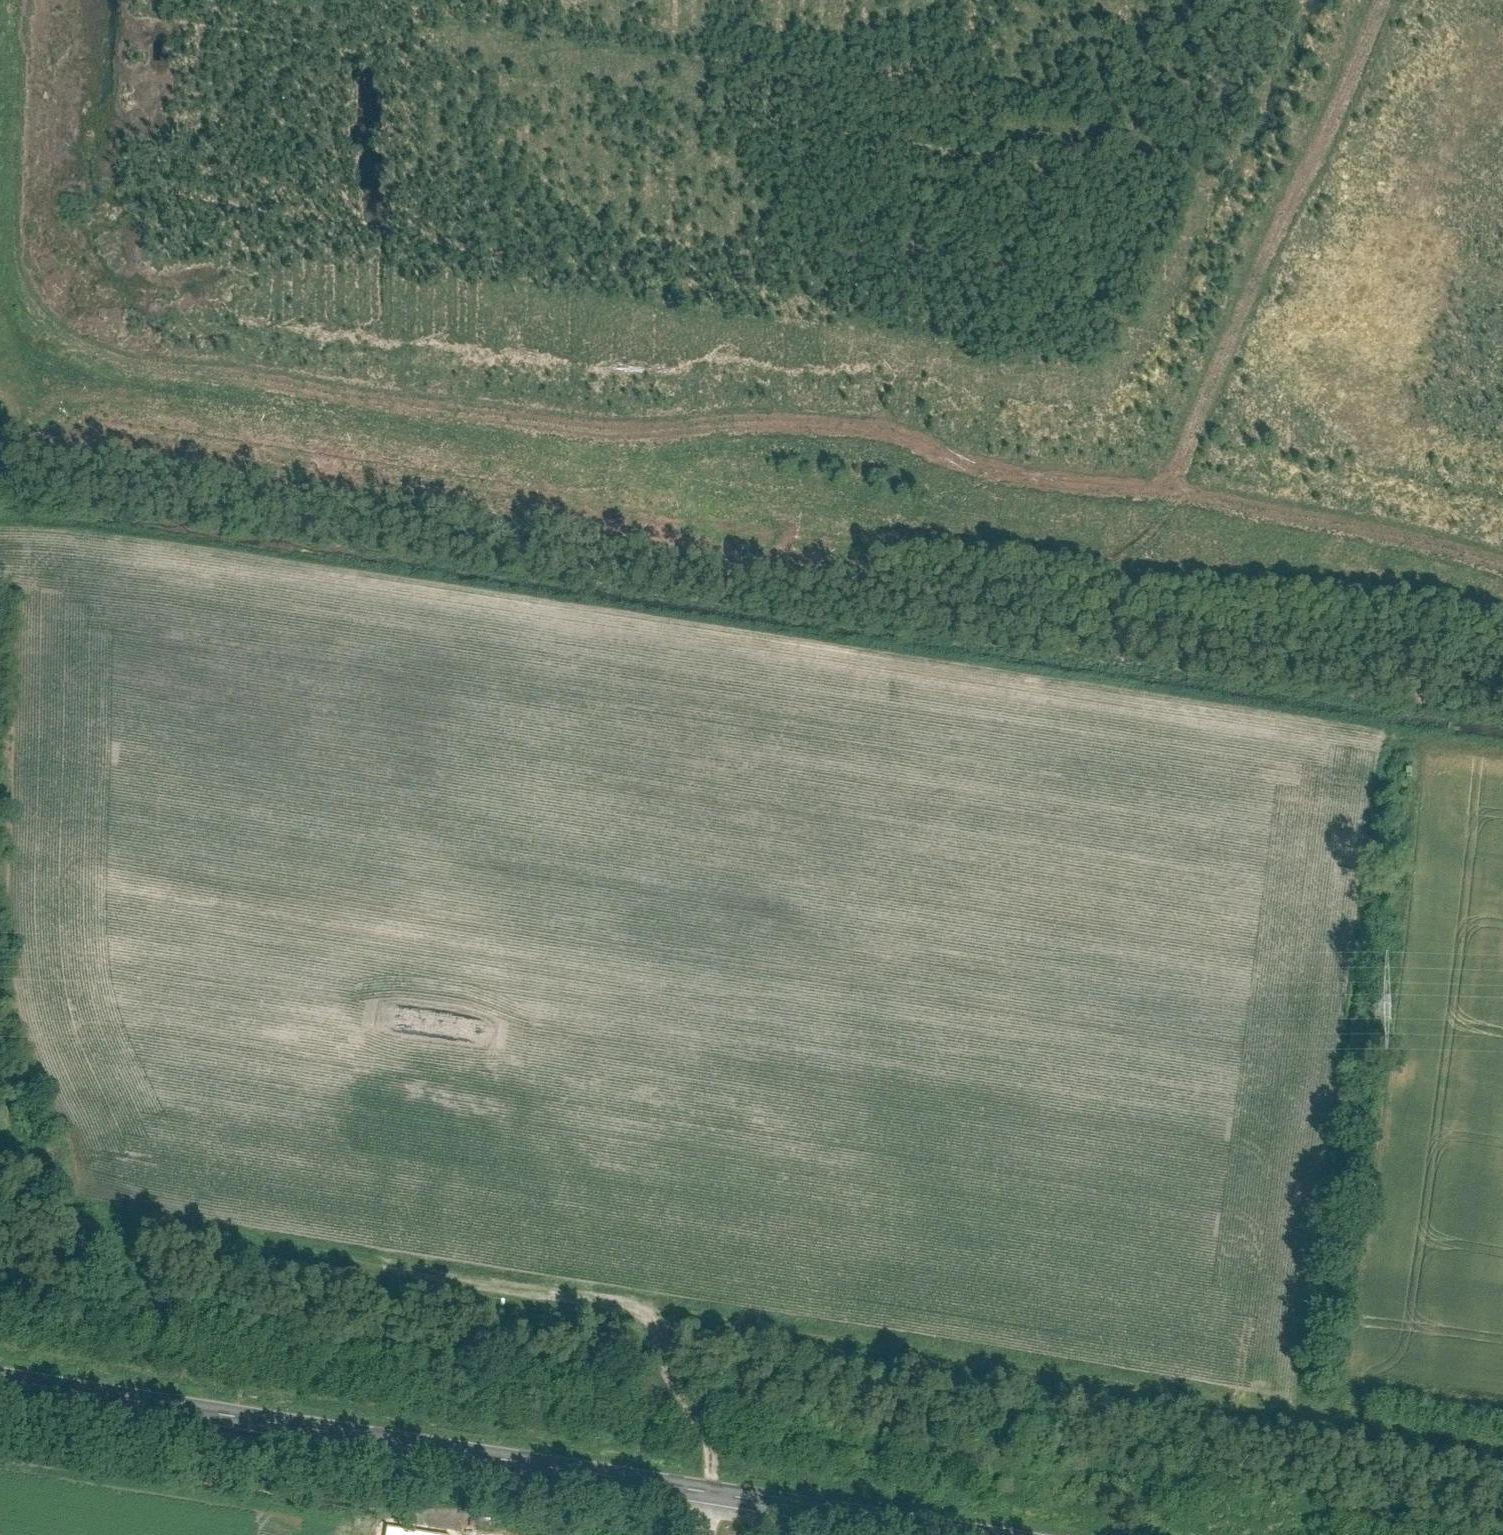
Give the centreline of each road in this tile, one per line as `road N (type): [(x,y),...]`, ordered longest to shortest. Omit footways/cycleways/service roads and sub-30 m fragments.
road 1 (tertiary): [(0,1379),(1010,1534)]

